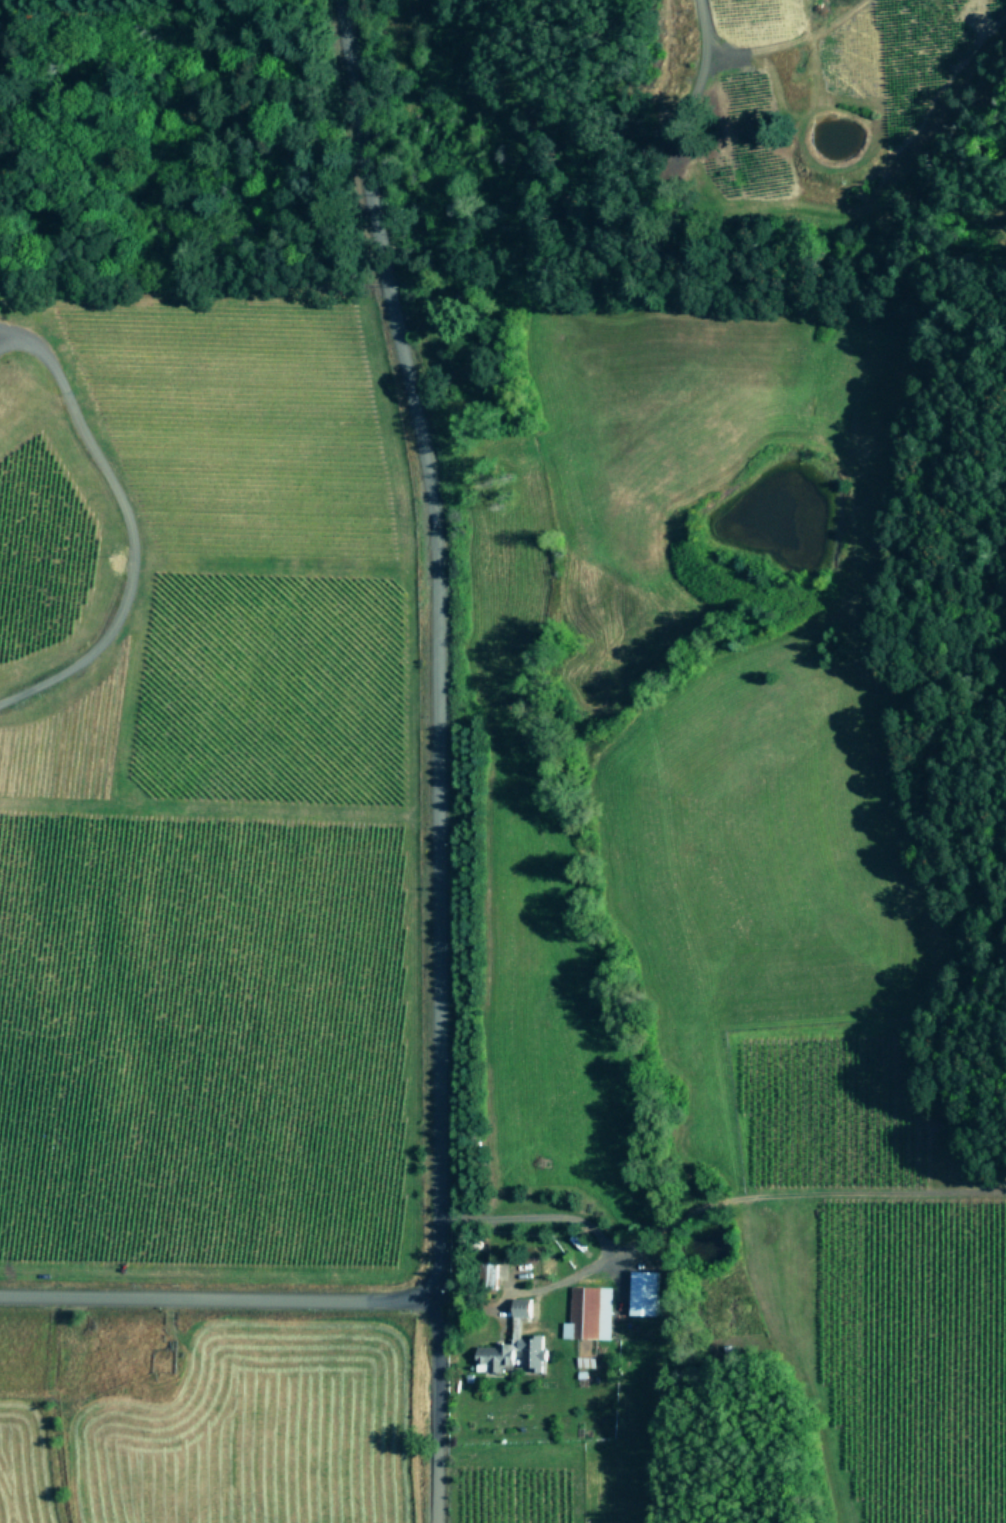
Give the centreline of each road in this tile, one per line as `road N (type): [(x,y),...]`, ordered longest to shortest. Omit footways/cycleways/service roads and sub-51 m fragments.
road 1 (residential): [(436,1299),(433,538),(332,0)]
road 2 (residential): [(0,1295),(436,1299)]
road 3 (residential): [(433,1522),(436,1299)]

